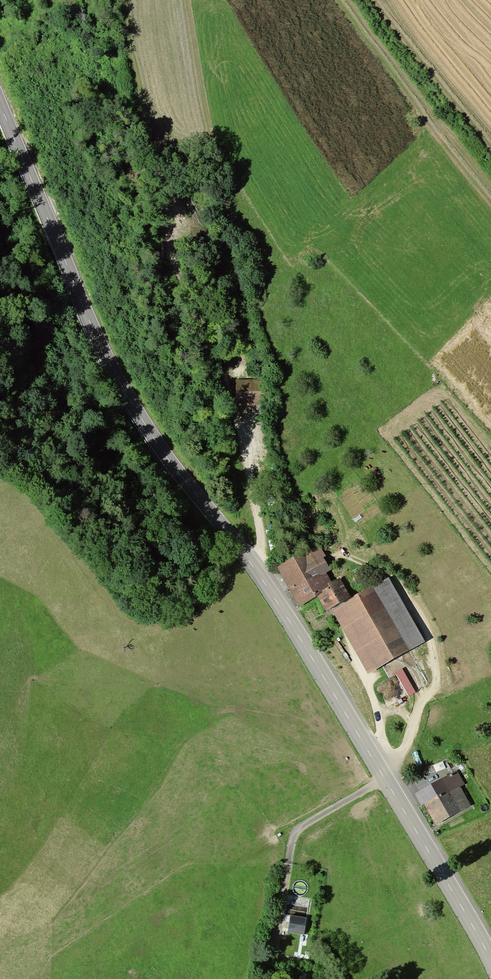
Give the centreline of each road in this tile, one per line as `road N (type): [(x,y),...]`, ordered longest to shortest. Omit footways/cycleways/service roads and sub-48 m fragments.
road 1 (tertiary): [(490,956),(263,575),(173,458),(106,351),(0,98)]
road 2 (track): [(168,235),(170,261),(193,297),(247,454),(258,569)]

